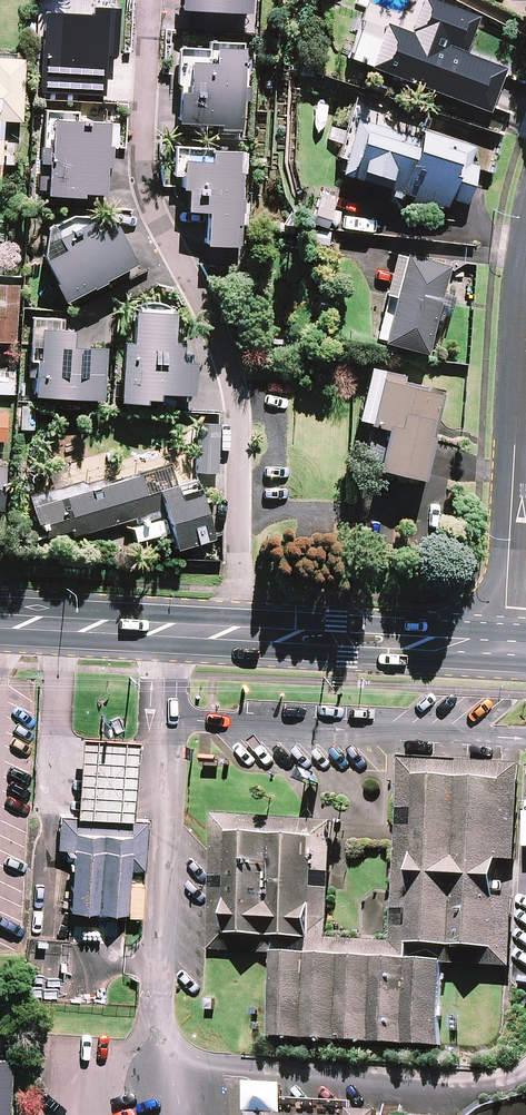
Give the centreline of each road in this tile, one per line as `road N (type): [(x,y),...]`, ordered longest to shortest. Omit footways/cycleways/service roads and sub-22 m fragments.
road 1 (residential): [(235,634),(236,382),(206,298),(142,183),(152,0)]
road 2 (residential): [(506,640),(525,323)]
road 3 (secondary): [(506,640),(235,634)]
road 4 (secondary): [(235,634),(0,622)]

